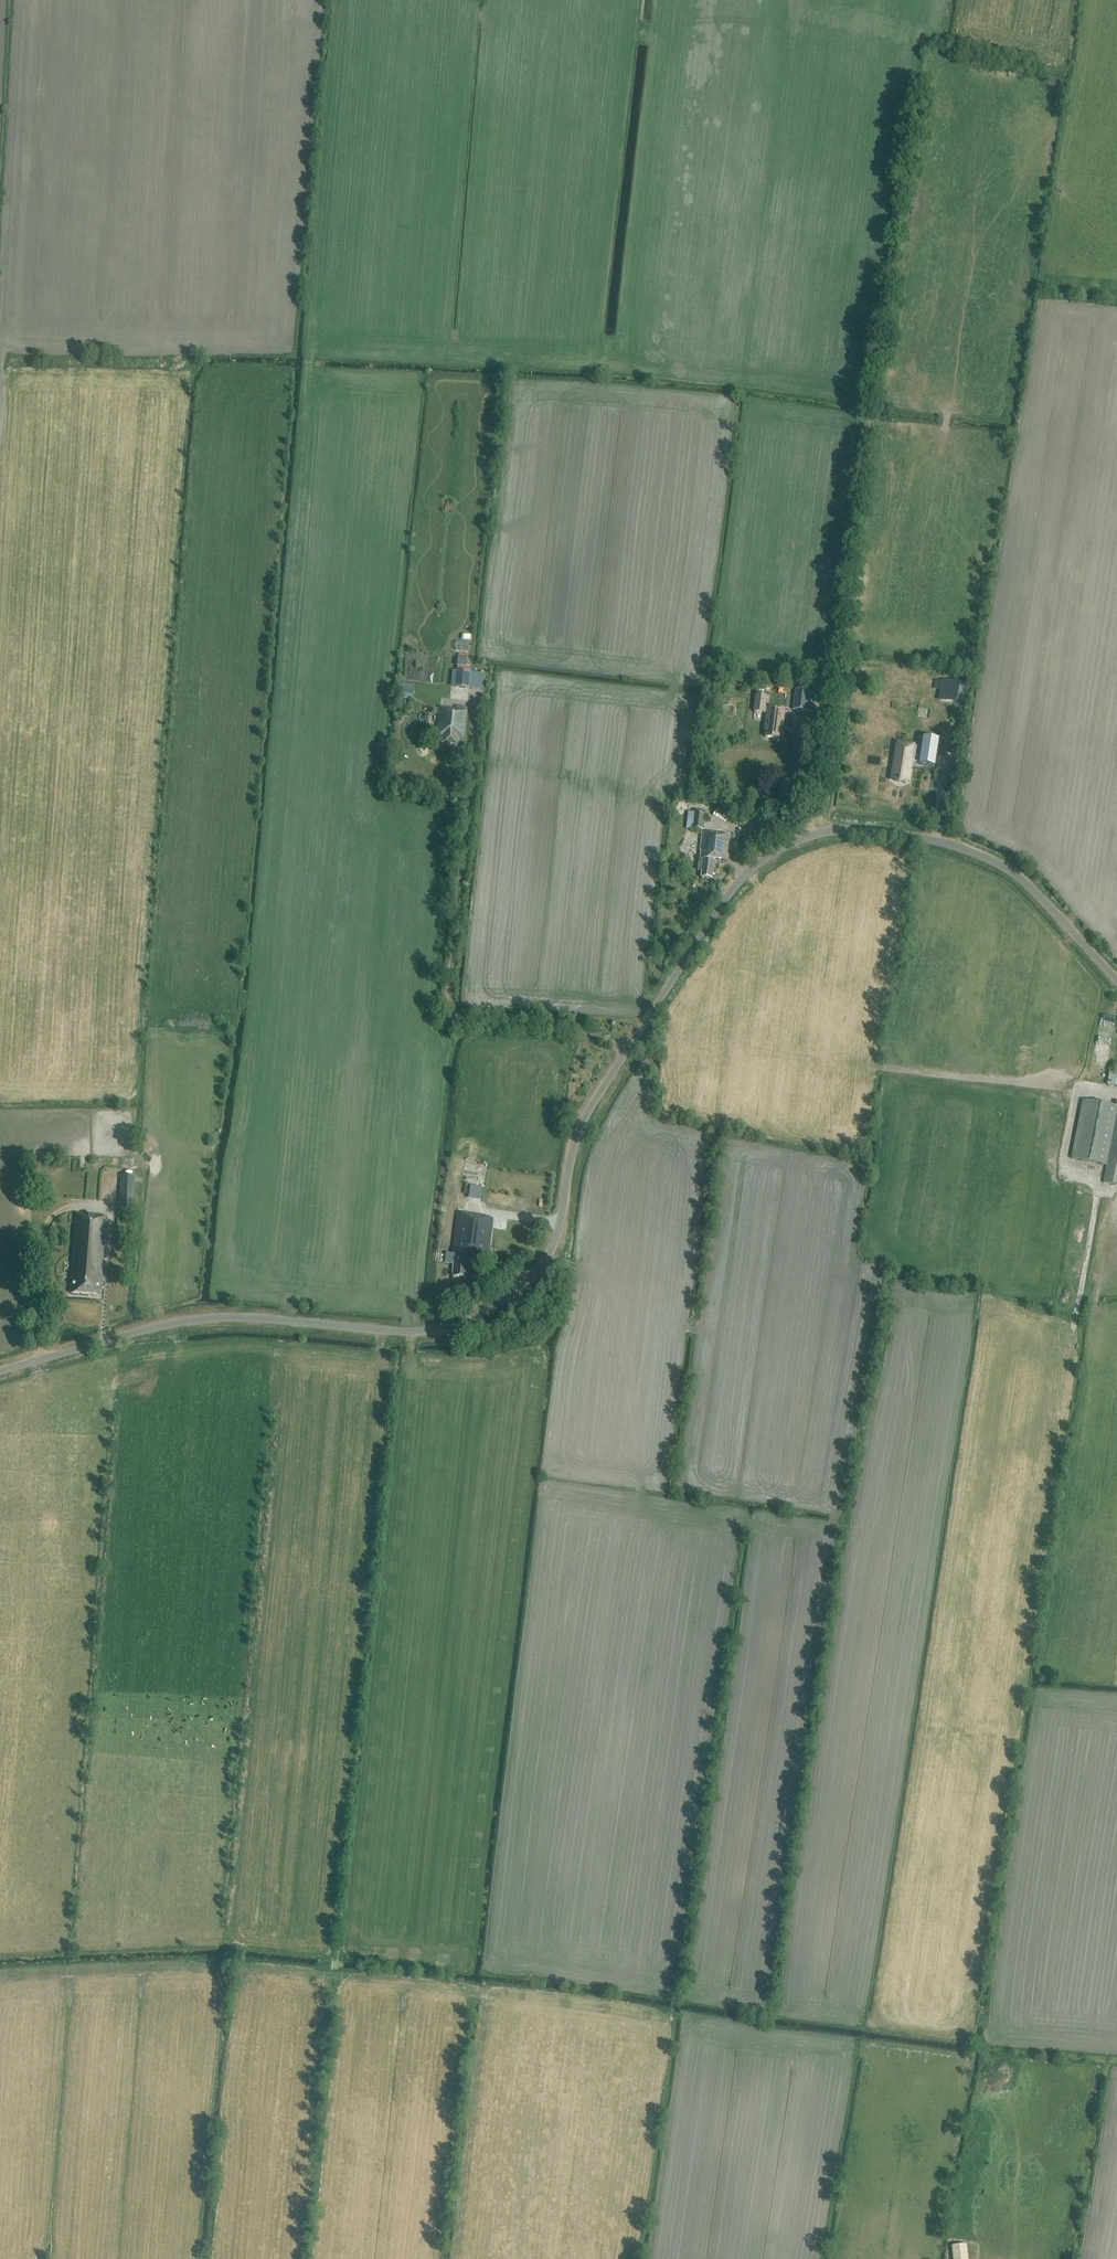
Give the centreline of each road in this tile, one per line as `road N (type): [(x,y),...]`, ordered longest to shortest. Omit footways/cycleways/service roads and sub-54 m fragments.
road 1 (unclassified): [(0,1370),(195,1319),(434,1331),(514,1298),(535,1280),(559,1235),(588,1112),(725,898),(746,872),(805,837),(888,831),(990,860),(1037,893),(1116,979)]
road 2 (track): [(0,386),(19,0)]

